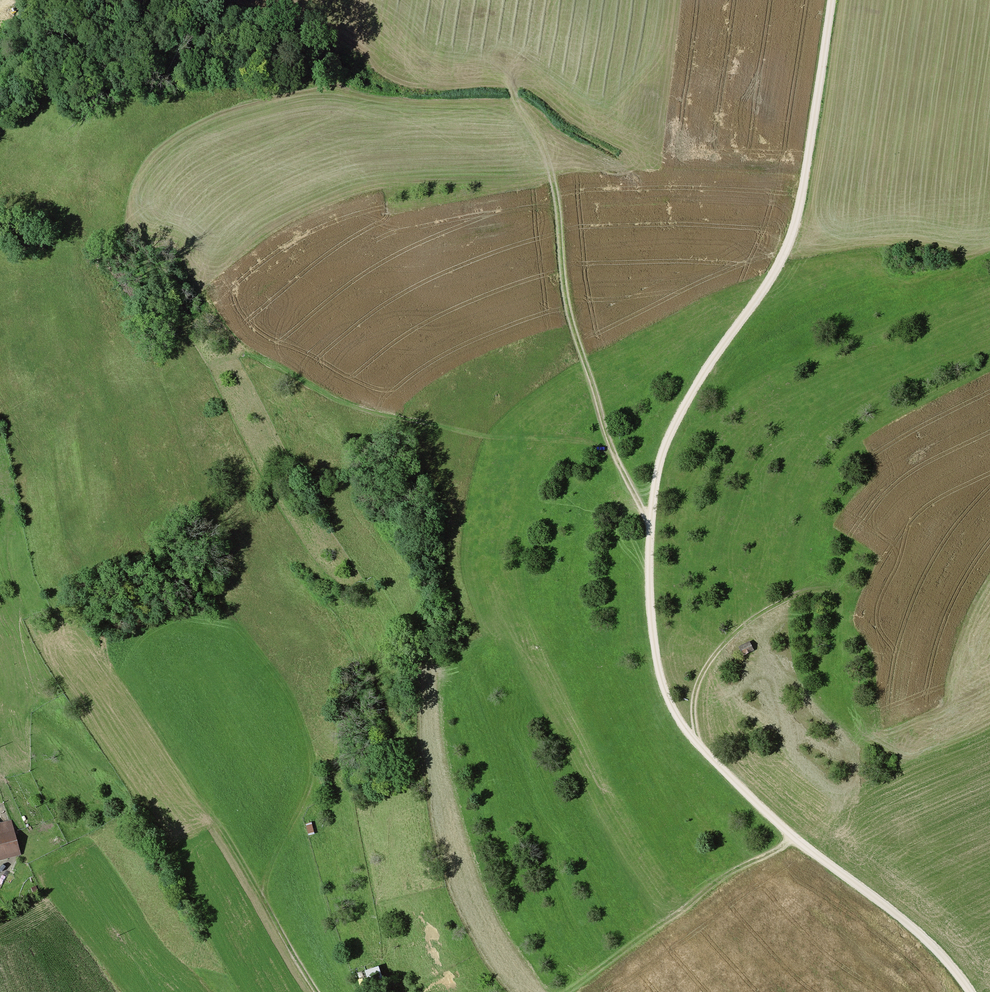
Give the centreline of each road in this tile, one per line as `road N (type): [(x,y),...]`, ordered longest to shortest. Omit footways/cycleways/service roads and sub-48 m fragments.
road 1 (residential): [(971,991),(930,941),(795,839),(693,741),(662,690),(652,645),(649,523),(662,451),(770,279),(794,225),(831,0)]
road 2 (track): [(548,162),(566,304),(614,459),(582,442),(460,433),(362,409),(262,358),(207,371)]
road 3 (track): [(261,895),(315,782),(304,726),(217,595),(180,580),(143,547)]
road 4 (track): [(585,980),(728,873),(792,837)]
road 5 (track): [(548,162),(506,82),(472,57),(430,45),(371,0)]
road 6 (track): [(693,741),(693,694),(713,654),(758,615),(818,593)]
road 7 (track): [(149,718),(261,895)]

